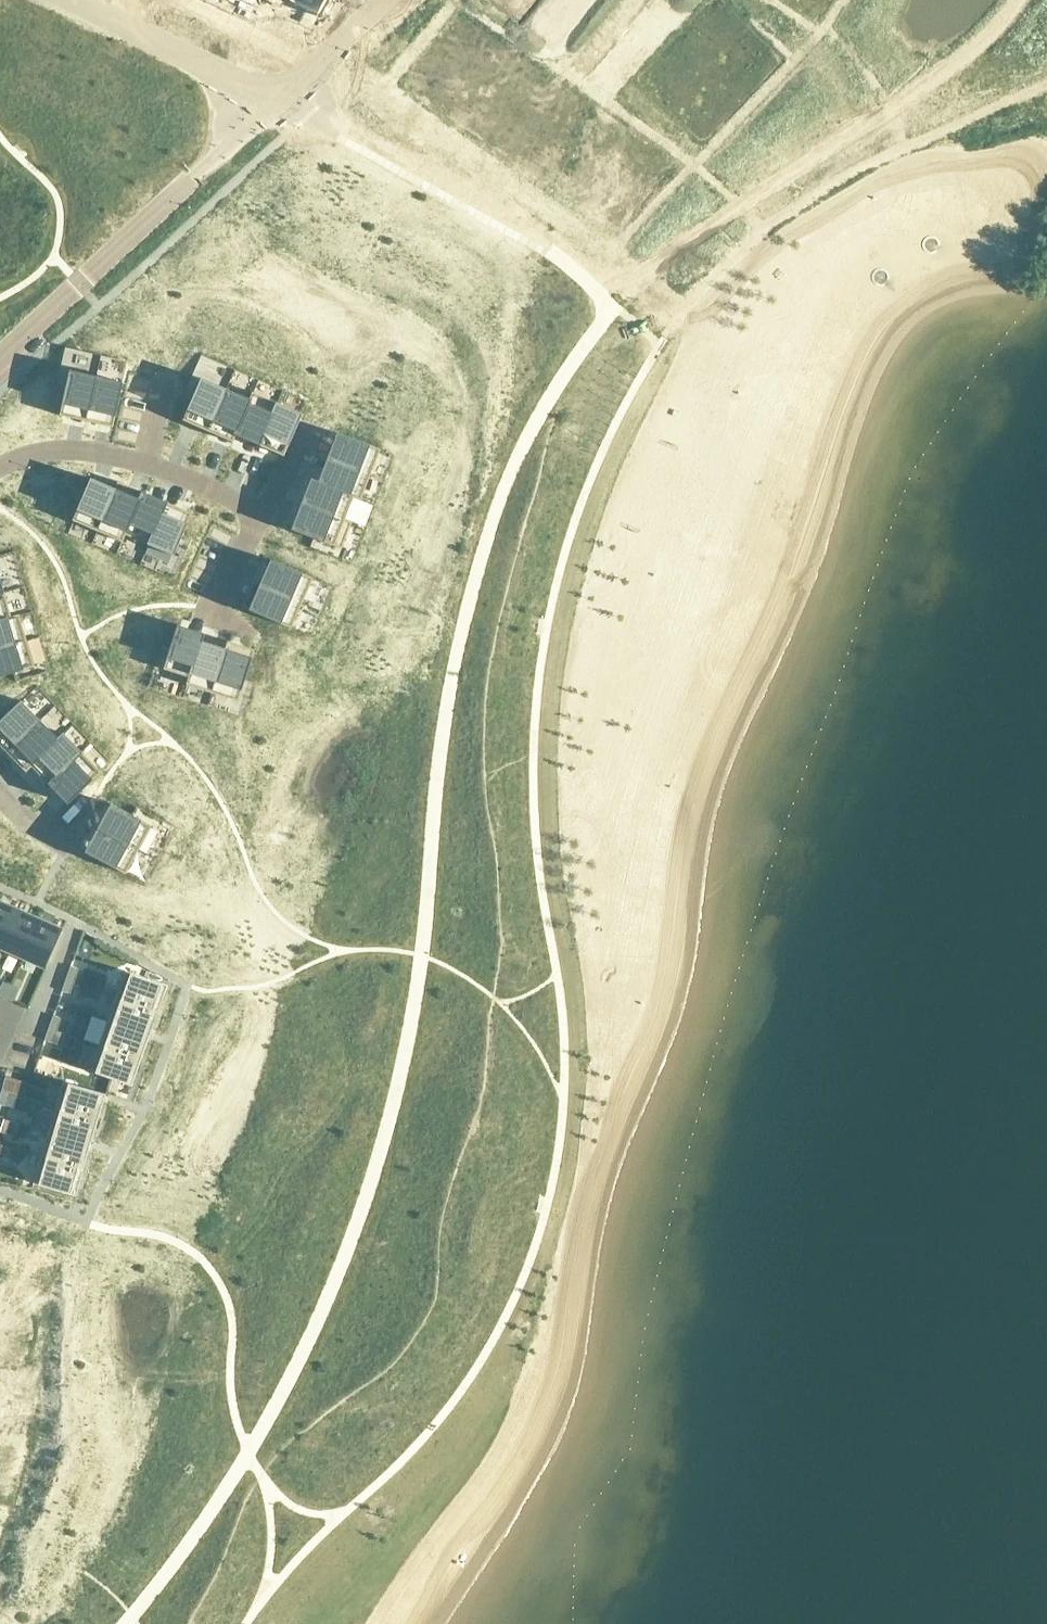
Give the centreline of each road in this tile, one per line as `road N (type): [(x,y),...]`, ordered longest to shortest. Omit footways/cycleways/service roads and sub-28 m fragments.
road 1 (residential): [(242,632),(213,610),(260,514),(173,472),(101,454),(37,453),(0,468)]
road 2 (residential): [(589,278),(819,45),(851,0)]
road 3 (residential): [(0,359),(270,102)]
road 4 (residential): [(139,0),(133,37),(56,0)]

